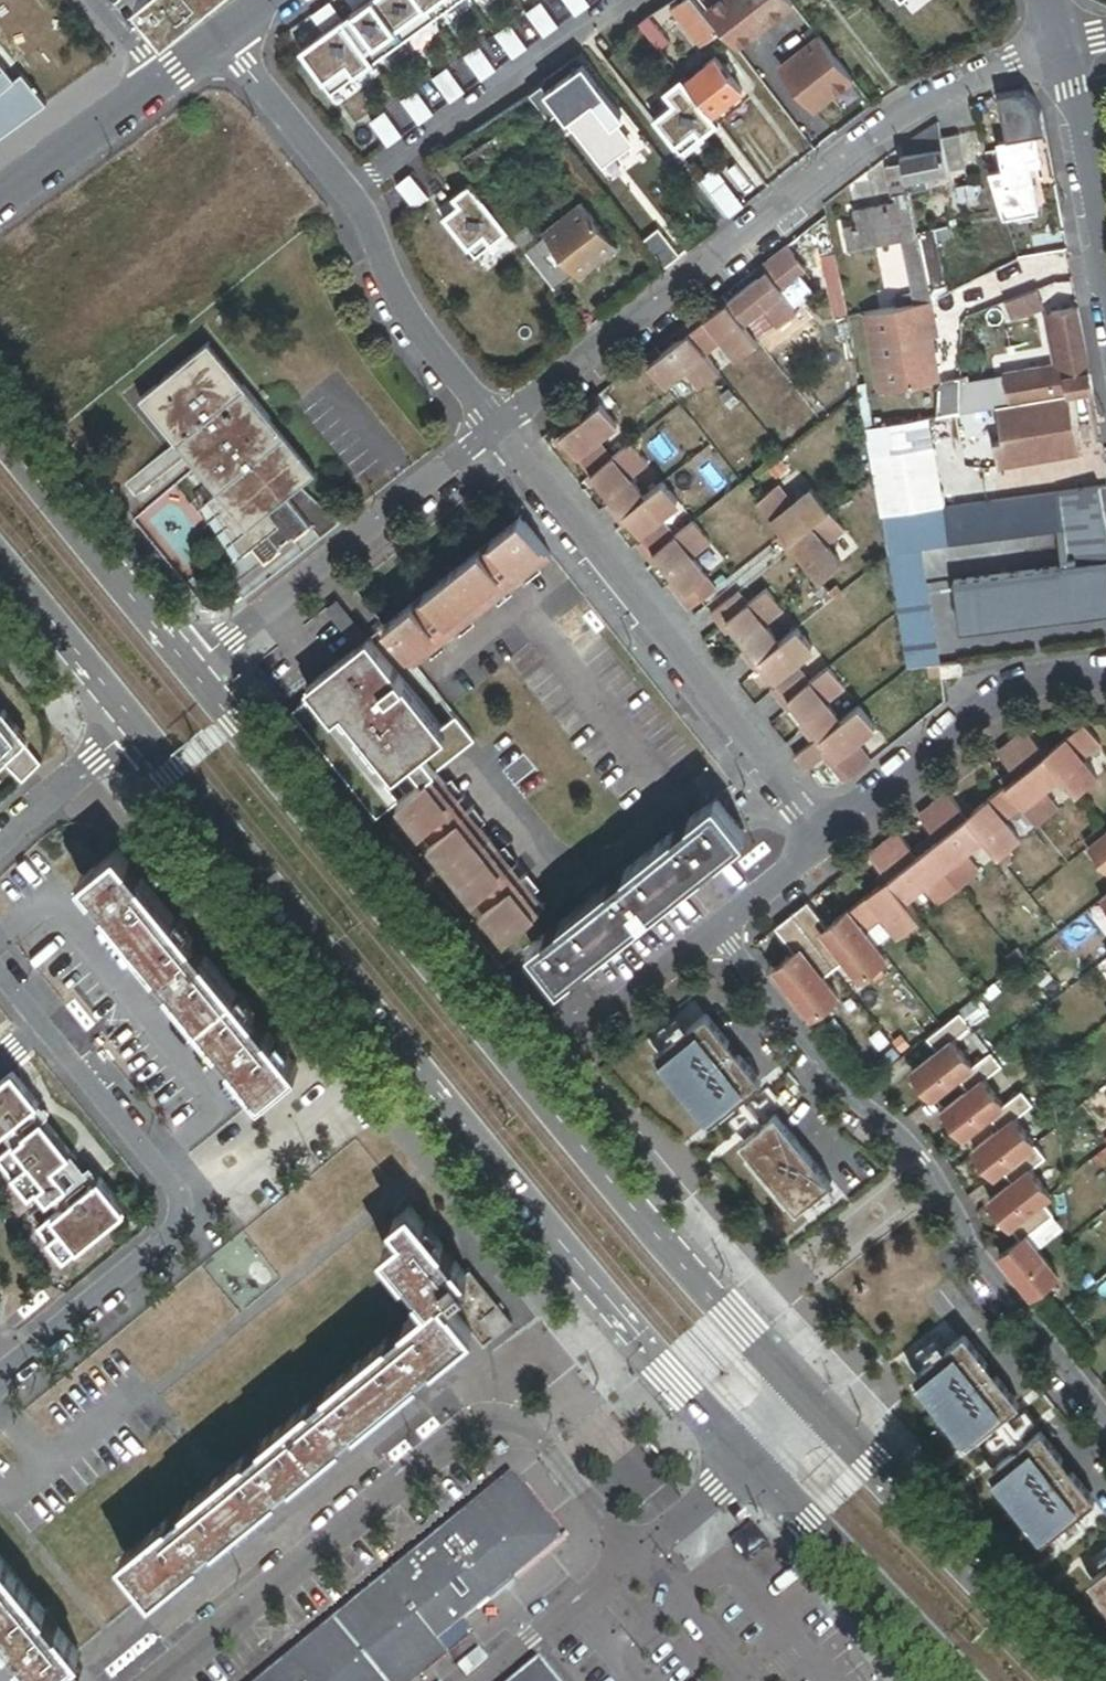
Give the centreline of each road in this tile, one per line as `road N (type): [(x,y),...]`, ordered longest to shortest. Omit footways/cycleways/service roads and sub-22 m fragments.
road 1 (secondary): [(815,1407),(608,1179),(191,669)]
road 2 (secondary): [(135,725),(639,1335),(755,1460)]
road 3 (residential): [(1056,51),(973,78),(902,118),(498,428)]
road 4 (residential): [(163,1680),(472,1425),(519,1423),(536,1433),(642,1557)]
road 5 (residential): [(710,940),(839,1098),(925,1163),(968,1256),(1105,1423)]
road 6 (residential): [(821,837),(498,428)]
road 7 (unclassified): [(498,428),(396,301),(359,214),(223,35)]
road 8 (residential): [(0,1377),(166,1241),(177,1217),(166,1182),(39,1026)]
road 9 (residential): [(498,428),(191,669)]
road 10 (secondary): [(1077,1680),(815,1407)]
road 11 (residential): [(1105,673),(1016,685),(821,837)]
road 12 (secondary): [(755,1460),(964,1680)]
road 13 (secondary): [(191,669),(0,435)]
road 14 (residential): [(1056,51),(1105,301)]
road 15 (secondary): [(0,568),(135,725)]
road 16 (residential): [(642,1557),(488,1680)]
road 17 (residential): [(0,202),(156,85)]
road 18 (residential): [(135,725),(0,837)]
road 19 (residential): [(642,1557),(748,1680)]
road 20 (residential): [(710,940),(821,837)]
road 21 (residential): [(755,1460),(642,1557)]
road 22 (residential): [(602,1023),(710,940)]

